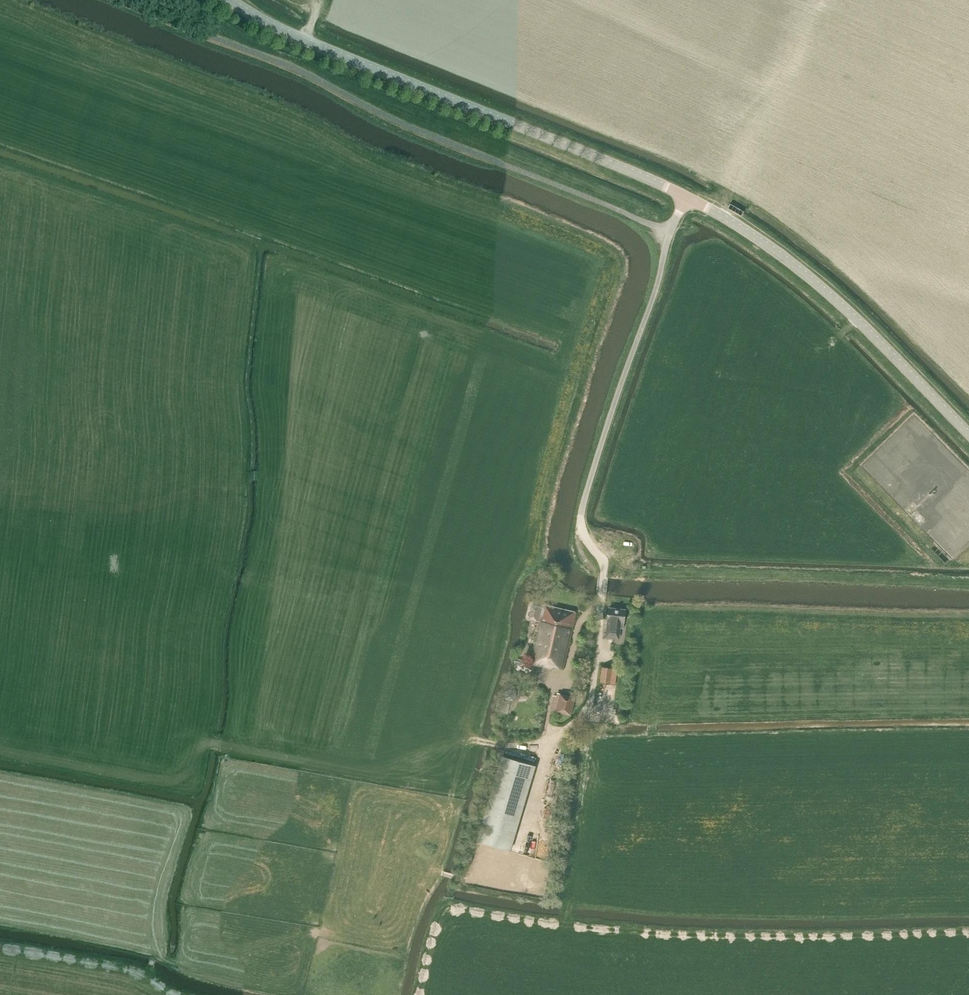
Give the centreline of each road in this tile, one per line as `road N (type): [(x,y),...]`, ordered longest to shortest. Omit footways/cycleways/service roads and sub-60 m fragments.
road 1 (tertiary): [(968,433),(821,287),(719,213),(291,34),(231,0)]

